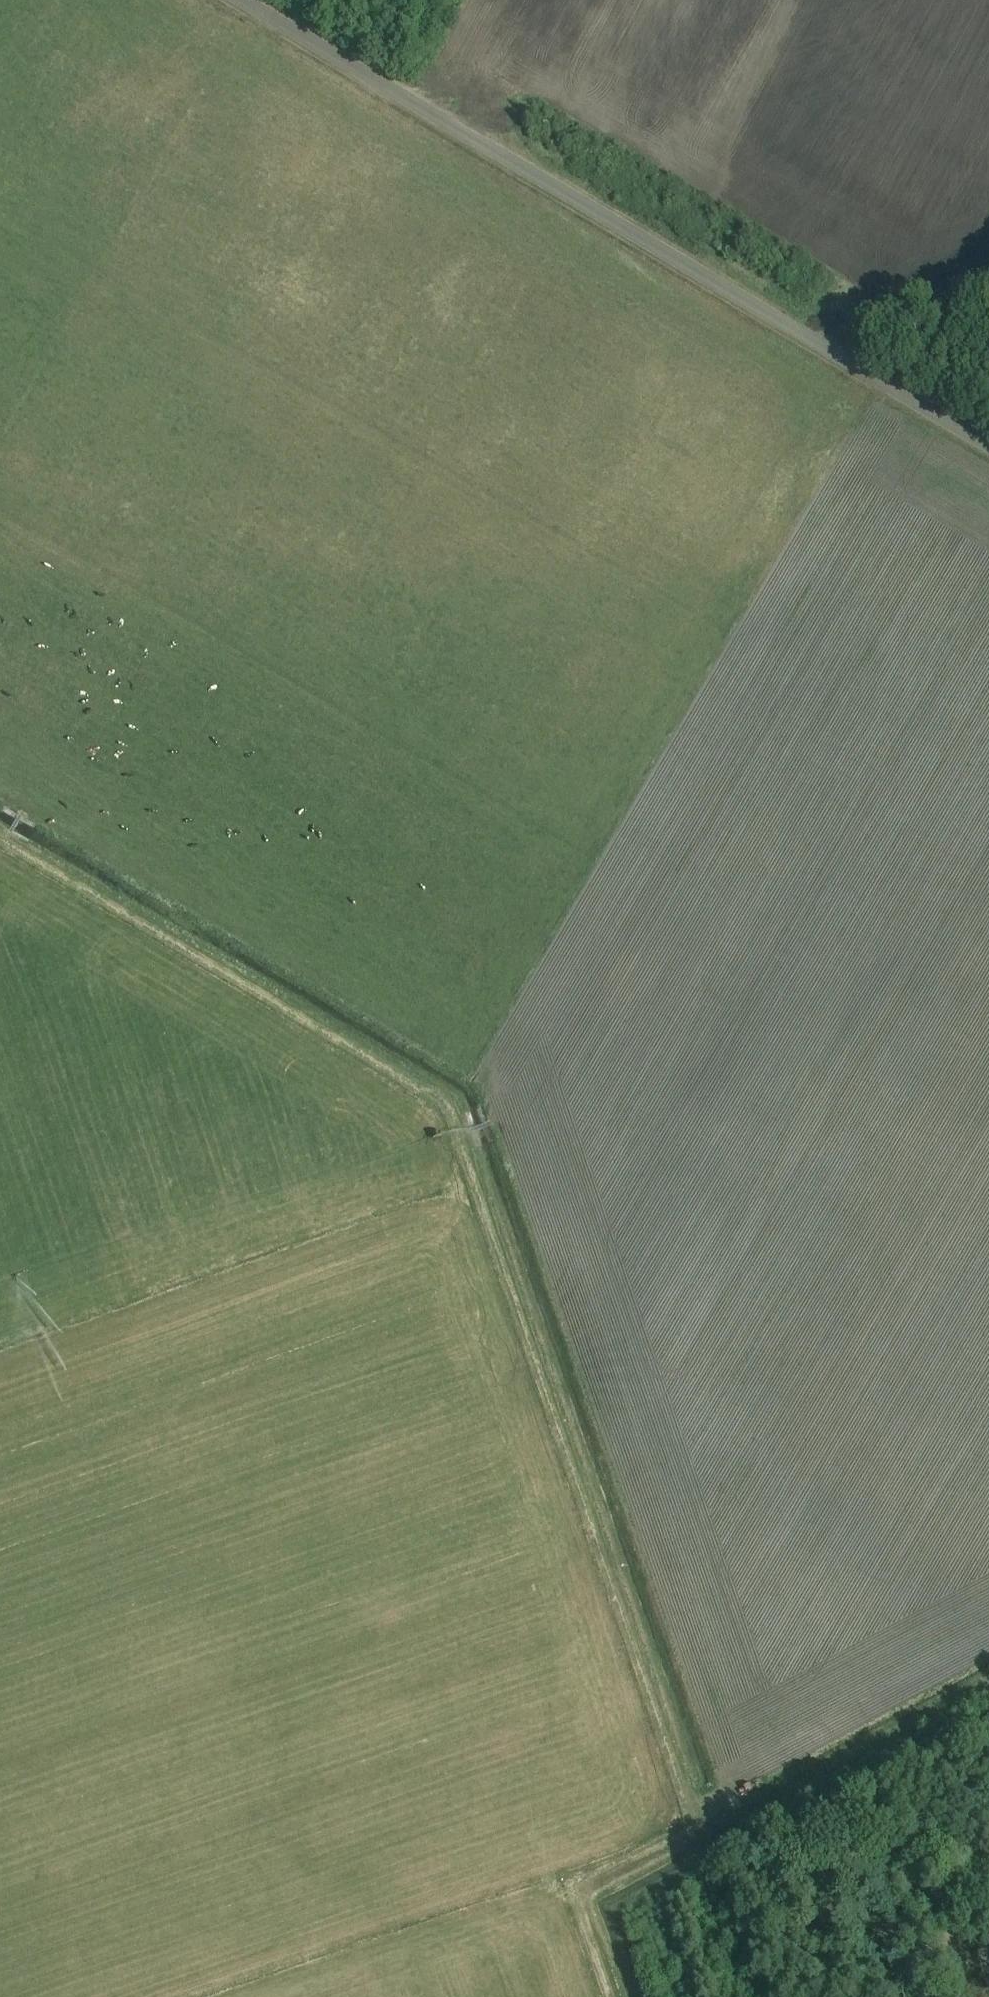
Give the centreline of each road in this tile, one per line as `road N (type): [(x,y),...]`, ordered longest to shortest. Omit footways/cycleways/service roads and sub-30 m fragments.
road 1 (unclassified): [(988,445),(242,0)]
road 2 (track): [(988,1686),(952,1698),(601,1883)]

